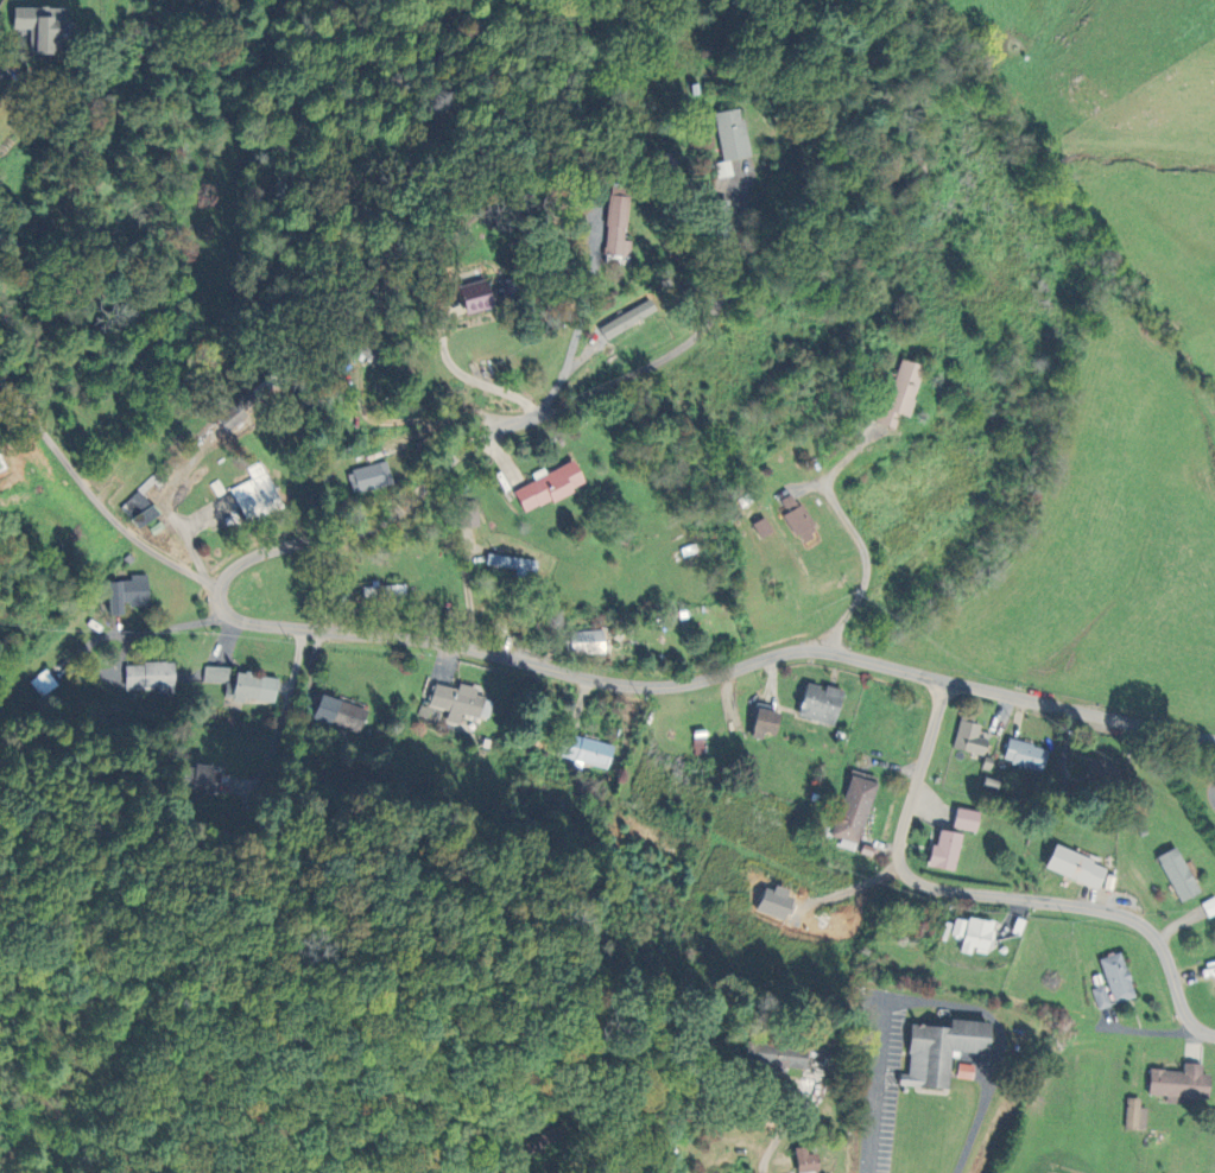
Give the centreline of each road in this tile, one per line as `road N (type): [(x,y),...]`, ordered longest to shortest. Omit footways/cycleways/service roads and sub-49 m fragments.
road 1 (residential): [(1214,739),(827,648),(644,685),(461,645),(228,613),(221,585),(235,565),(384,518),(489,431),(682,345),(721,296),(739,197)]
road 2 (residential): [(1214,1036),(1183,1007),(1159,941),(1139,921),(909,874),(903,838),(947,680)]
road 3 (residential): [(827,648),(858,592),(867,549),(780,402),(780,375),(818,336)]

